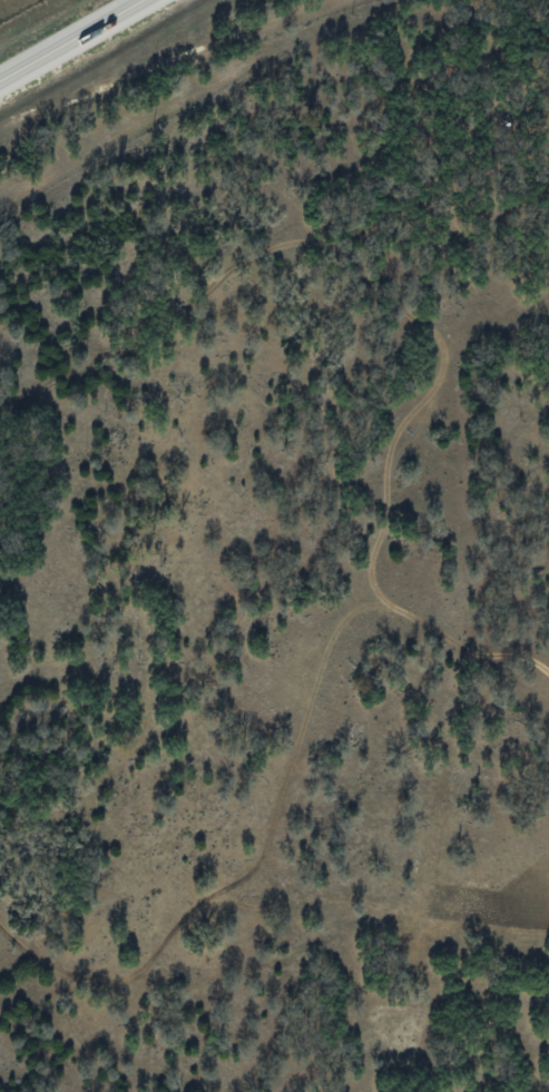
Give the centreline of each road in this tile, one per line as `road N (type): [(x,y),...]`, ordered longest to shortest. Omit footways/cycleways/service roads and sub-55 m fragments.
road 1 (secondary): [(142,0),(0,80)]

